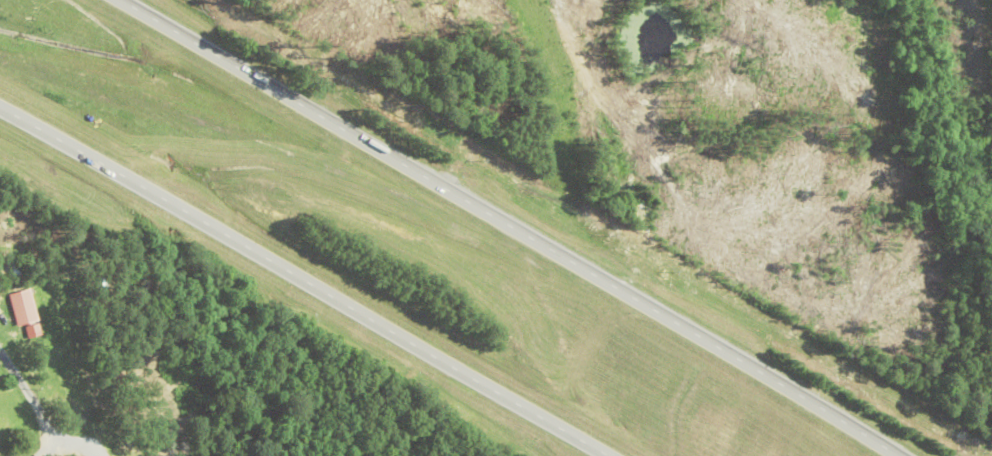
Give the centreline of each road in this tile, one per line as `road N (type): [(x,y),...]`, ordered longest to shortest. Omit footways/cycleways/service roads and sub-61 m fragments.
road 1 (trunk): [(896,455),(239,71)]
road 2 (trunk): [(0,108),(427,352)]
road 3 (trunk): [(427,352),(605,455)]
road 4 (residential): [(0,332),(85,447)]
road 5 (trunk): [(239,71),(116,0)]

